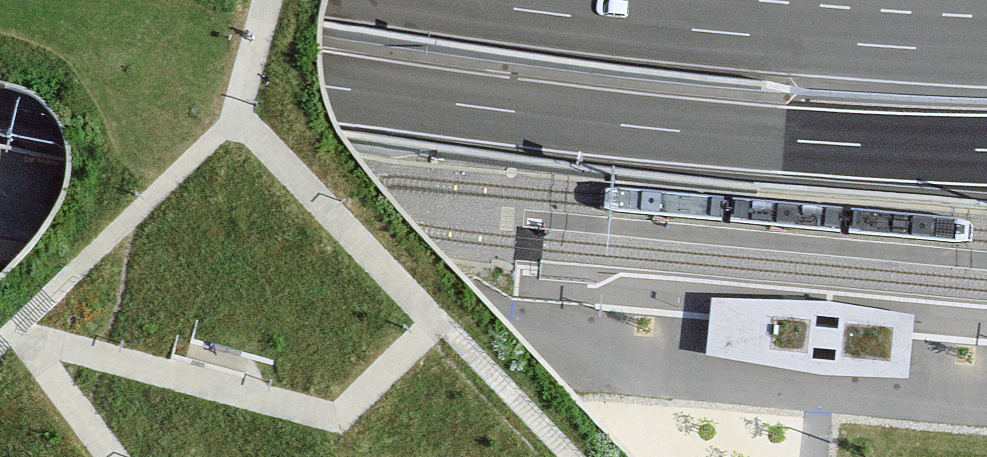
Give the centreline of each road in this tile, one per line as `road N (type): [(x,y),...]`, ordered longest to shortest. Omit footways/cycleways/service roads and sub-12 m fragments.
road 1 (motorway): [(0,29),(582,123),(986,152)]
road 2 (motorway): [(986,52),(736,34),(457,0)]

